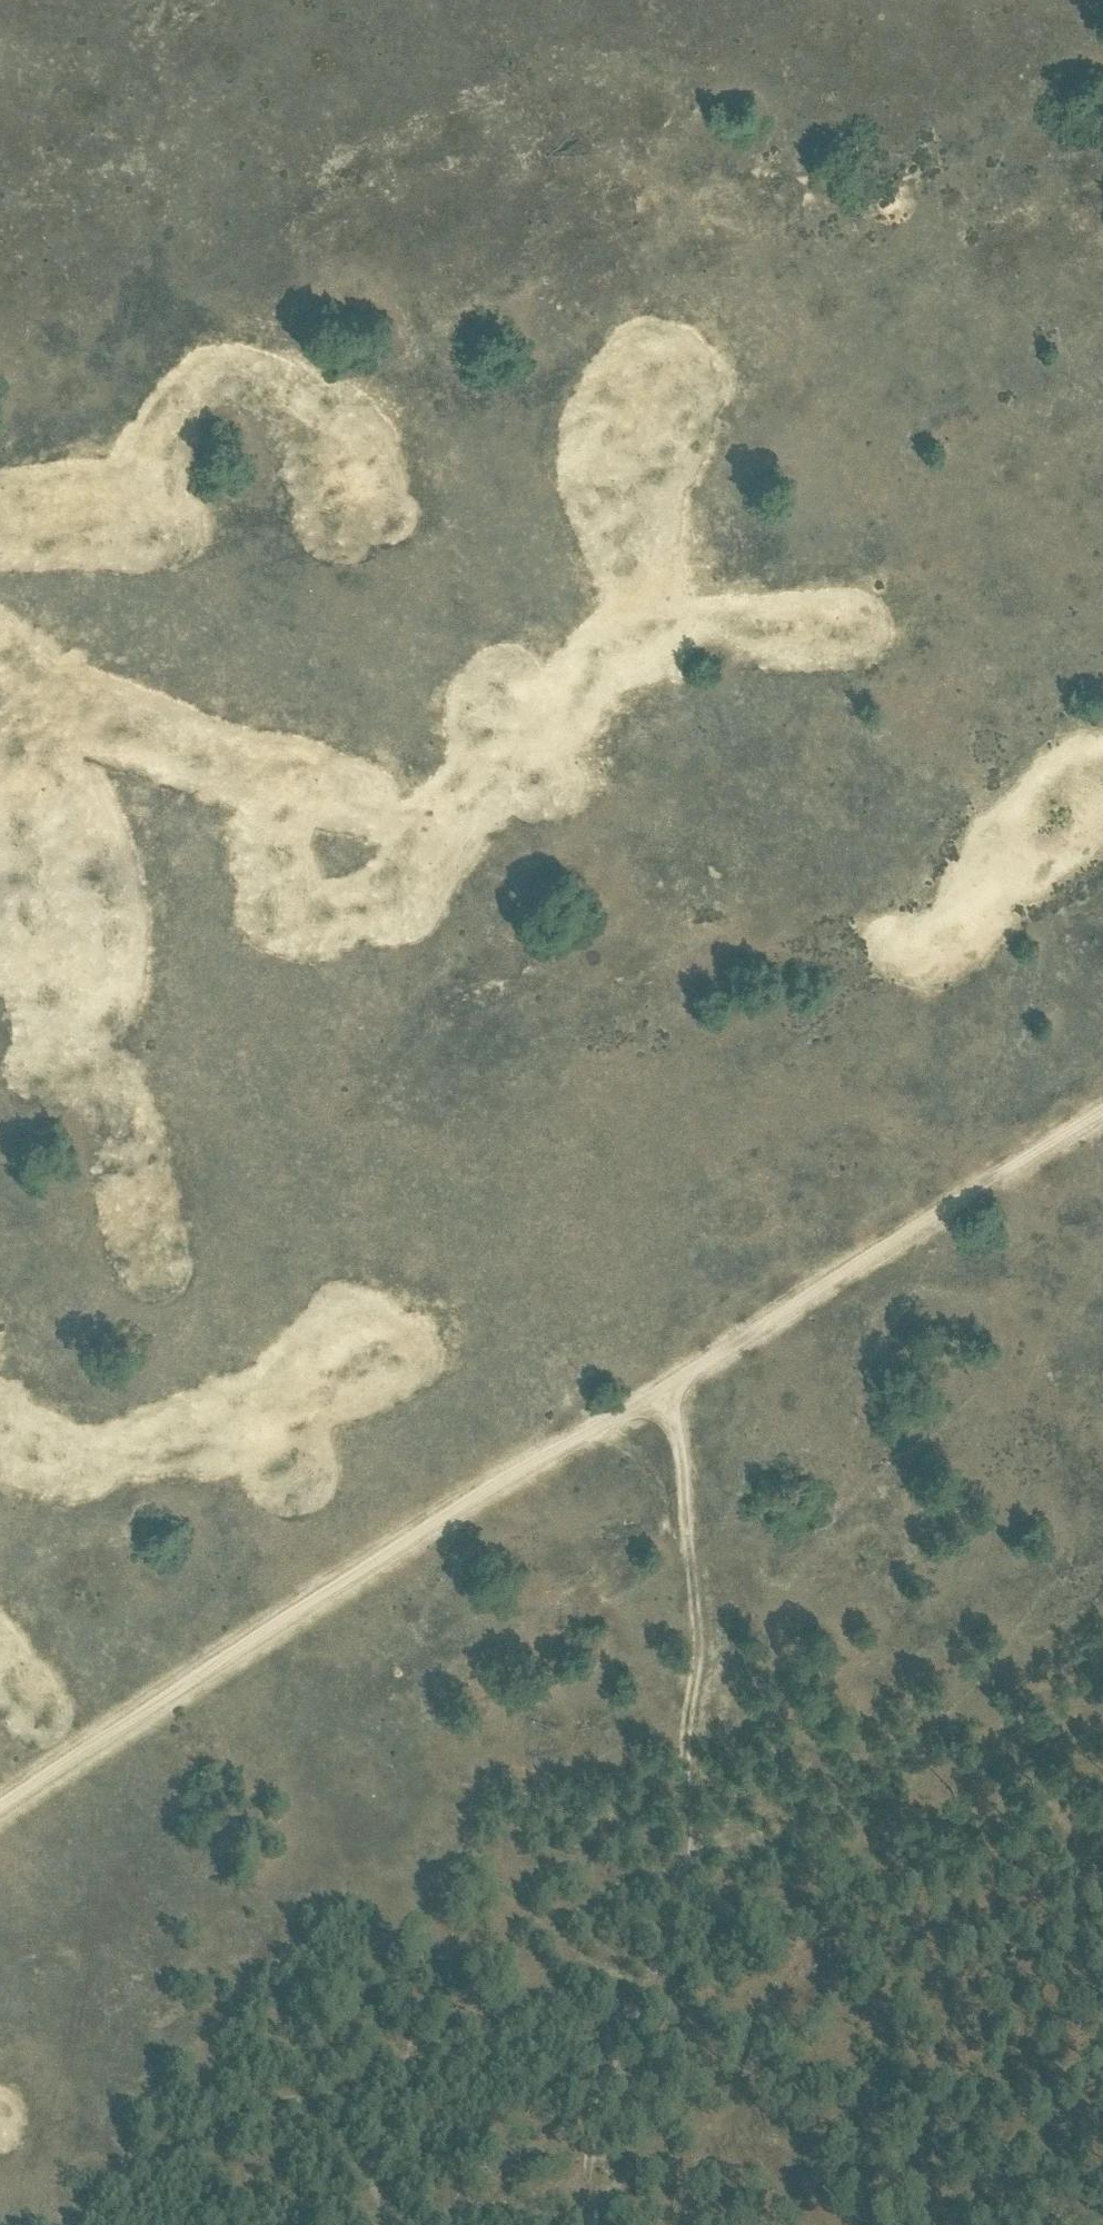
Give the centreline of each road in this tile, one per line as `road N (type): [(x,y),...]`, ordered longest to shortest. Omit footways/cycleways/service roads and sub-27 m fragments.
road 1 (track): [(669,1388),(691,1620),(686,1813),(653,1973),(614,2022),(588,2119),(581,2186),(589,2224)]

